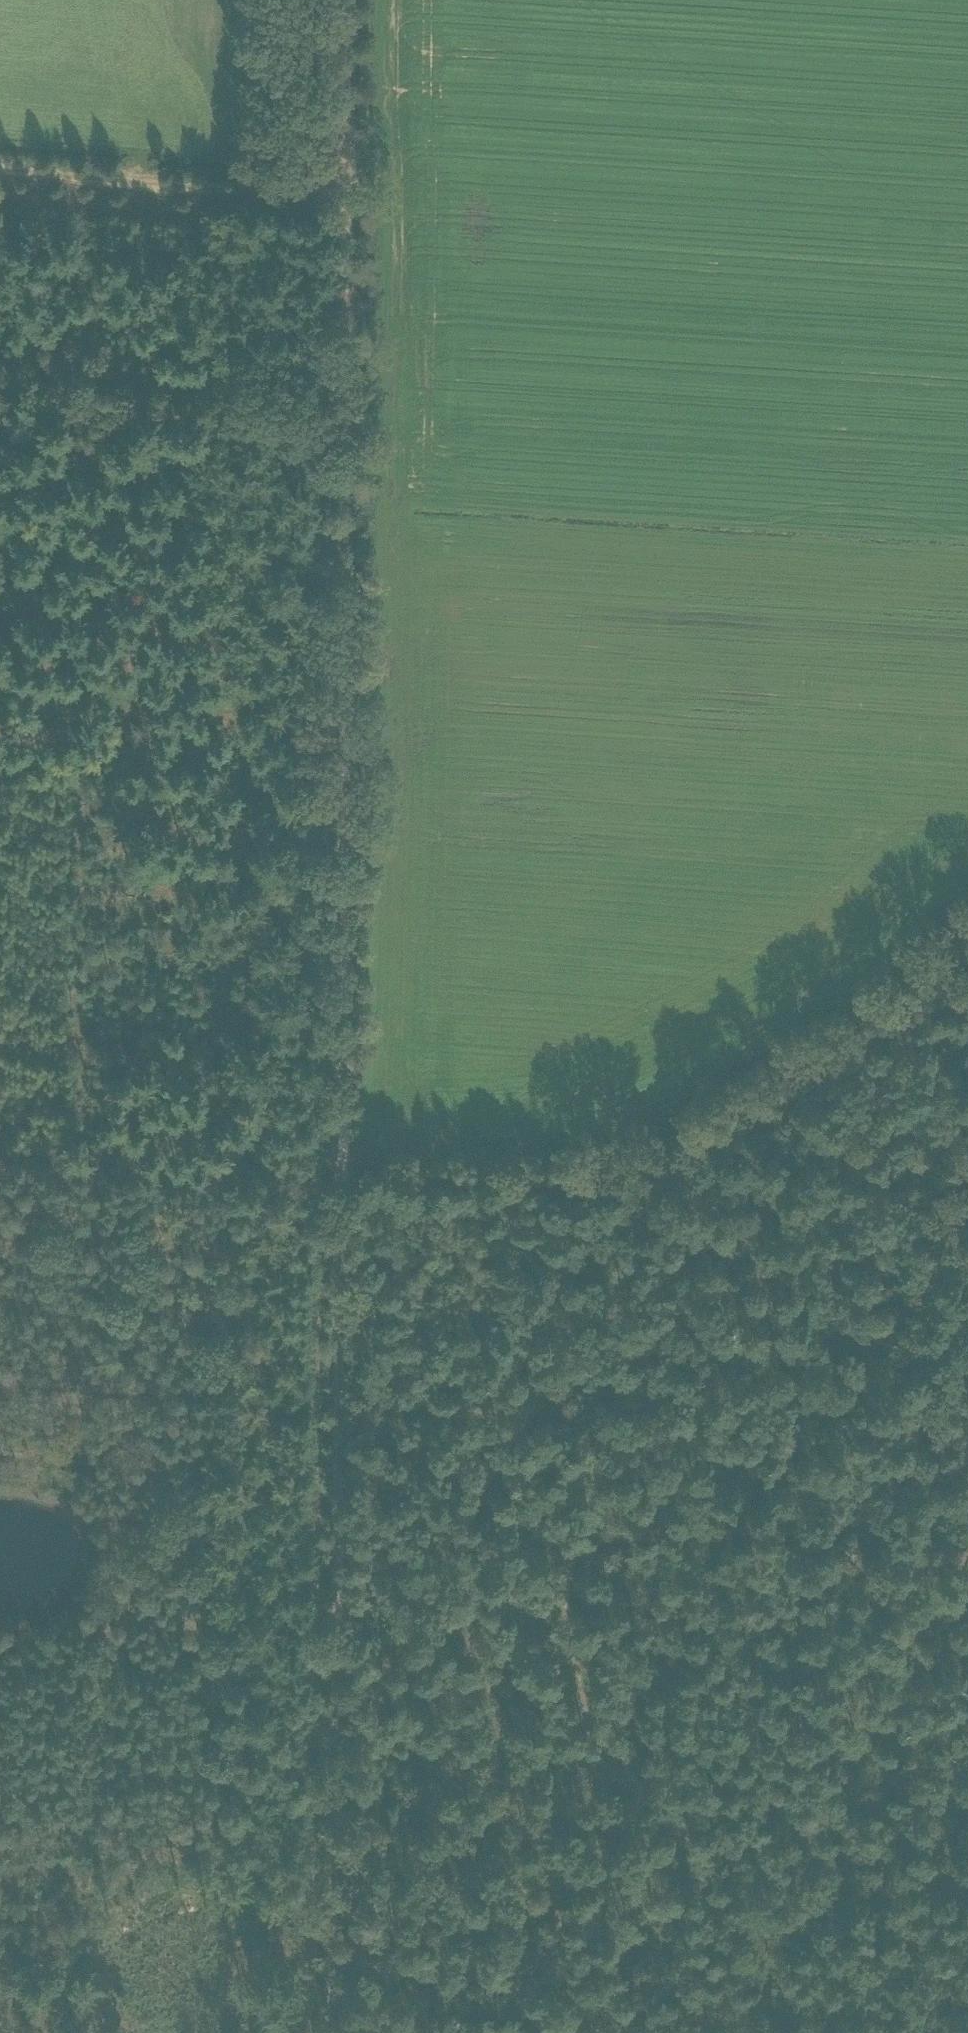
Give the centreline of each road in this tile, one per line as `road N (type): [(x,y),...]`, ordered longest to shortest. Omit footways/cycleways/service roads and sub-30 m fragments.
road 1 (track): [(329,2032),(337,1194)]
road 2 (track): [(337,1194),(344,441)]
road 3 (track): [(545,2032),(551,2006),(686,1871),(764,1736),(897,1570),(938,1535)]
road 4 (track): [(351,201),(0,167)]
road 5 (track): [(344,441),(351,201)]
road 6 (track): [(351,201),(352,0)]

